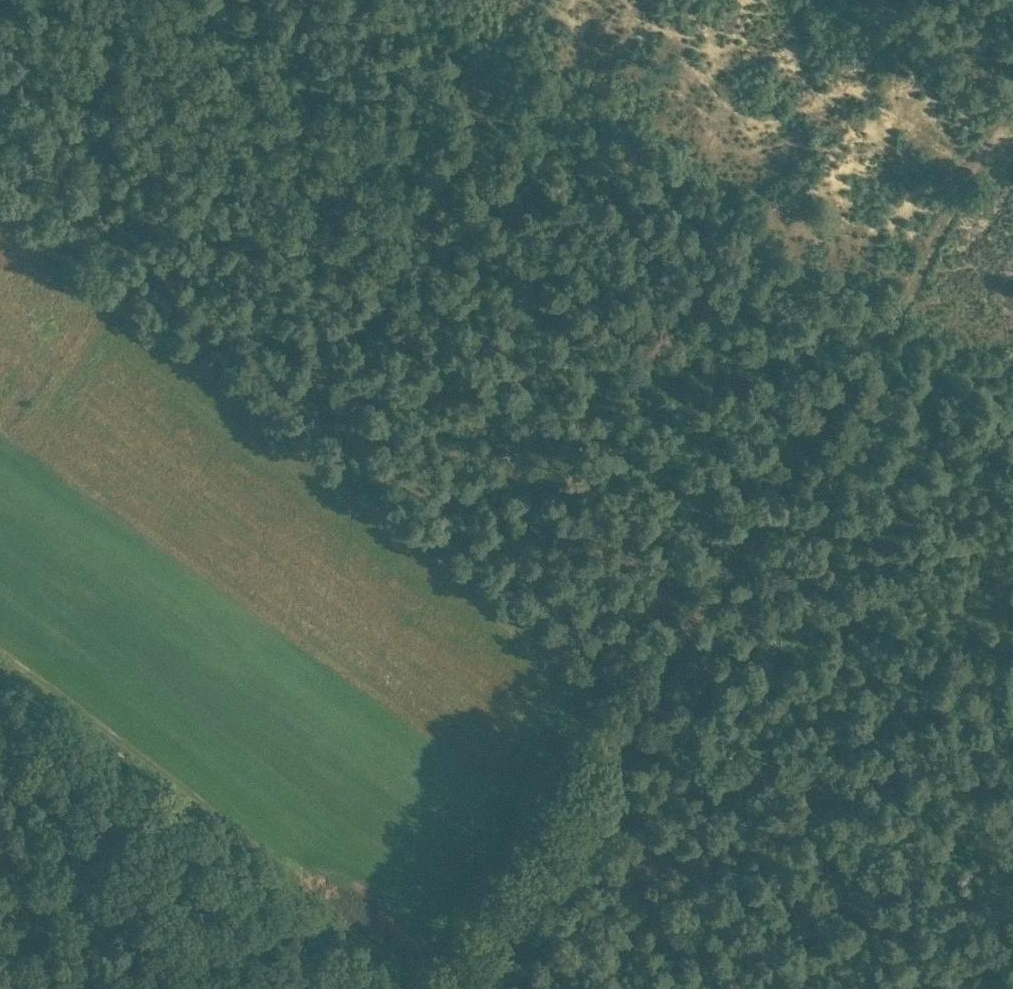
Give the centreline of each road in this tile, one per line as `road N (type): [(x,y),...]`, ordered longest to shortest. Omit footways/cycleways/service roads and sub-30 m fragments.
road 1 (track): [(442,988),(586,793),(655,670),(883,335),(1012,117)]

